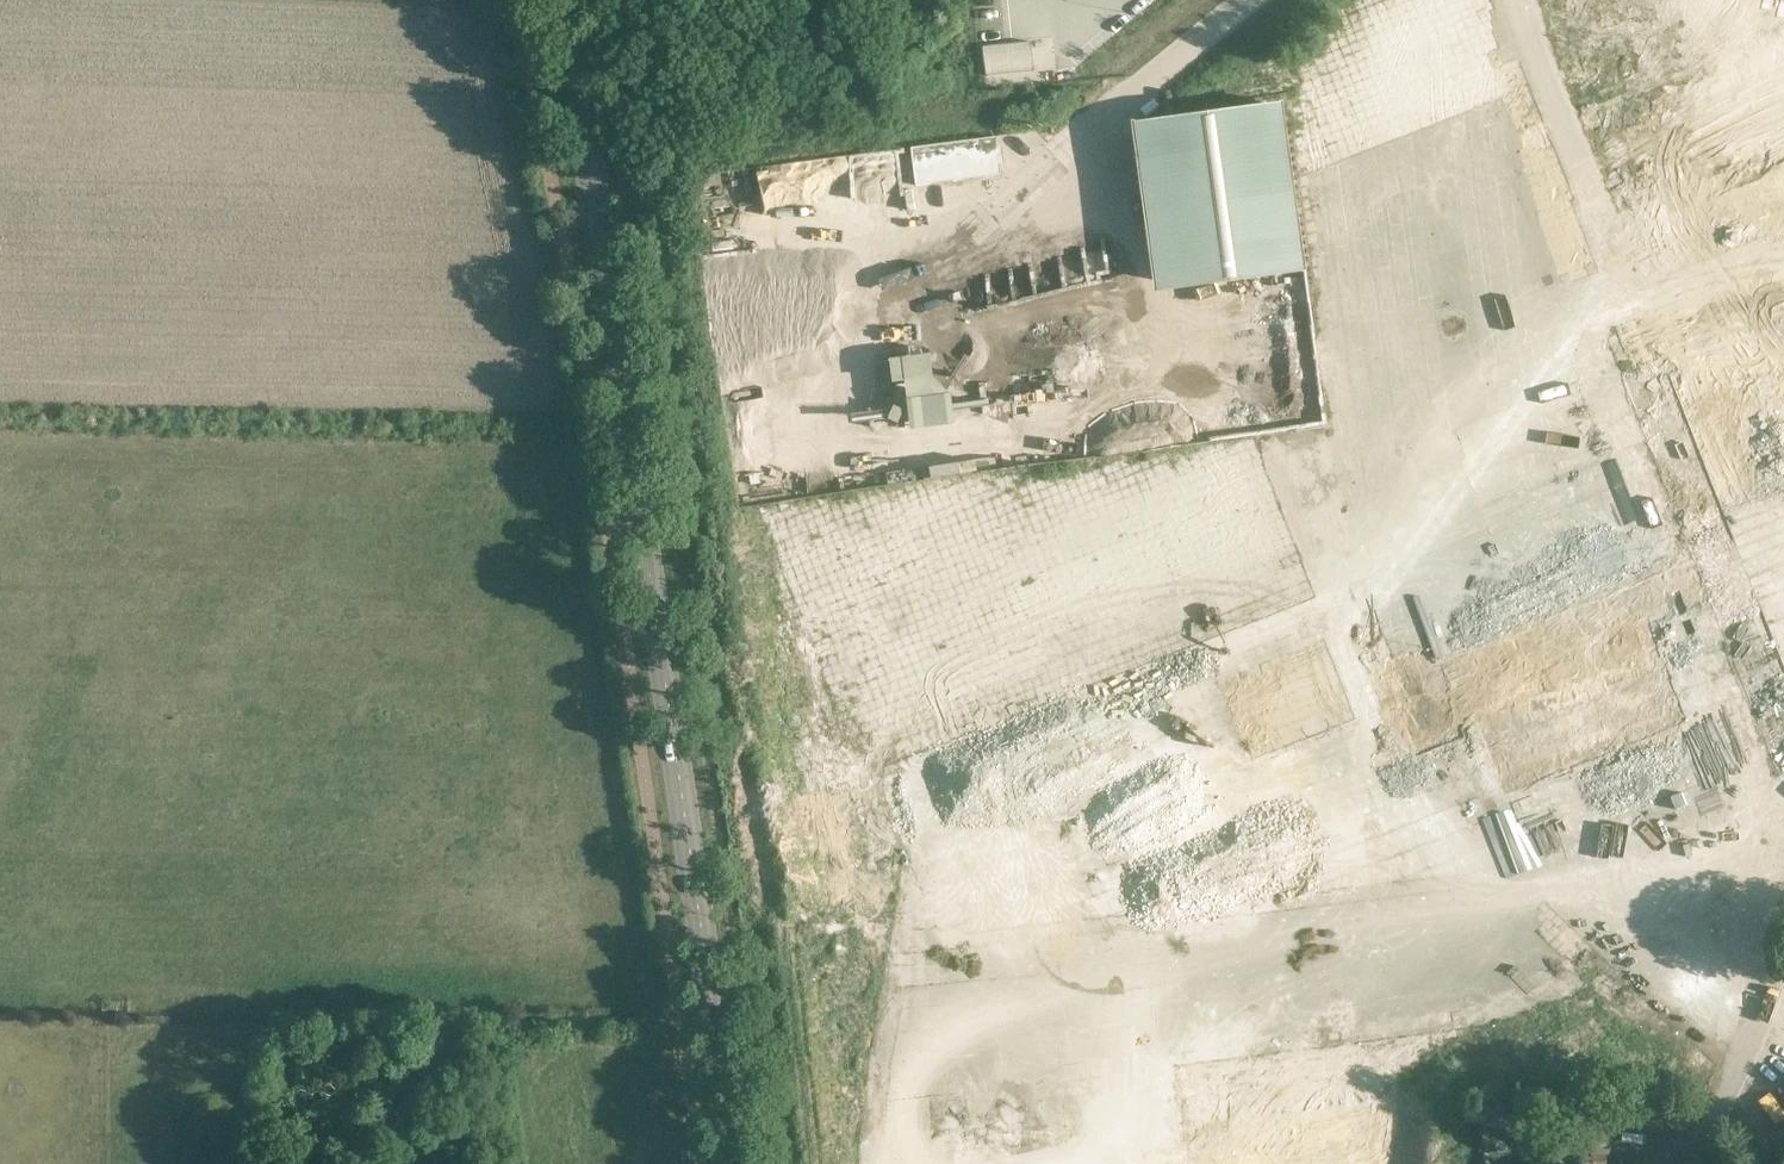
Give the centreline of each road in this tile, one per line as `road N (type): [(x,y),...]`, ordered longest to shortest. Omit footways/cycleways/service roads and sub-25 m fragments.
road 1 (secondary): [(735,1163),(566,0)]

